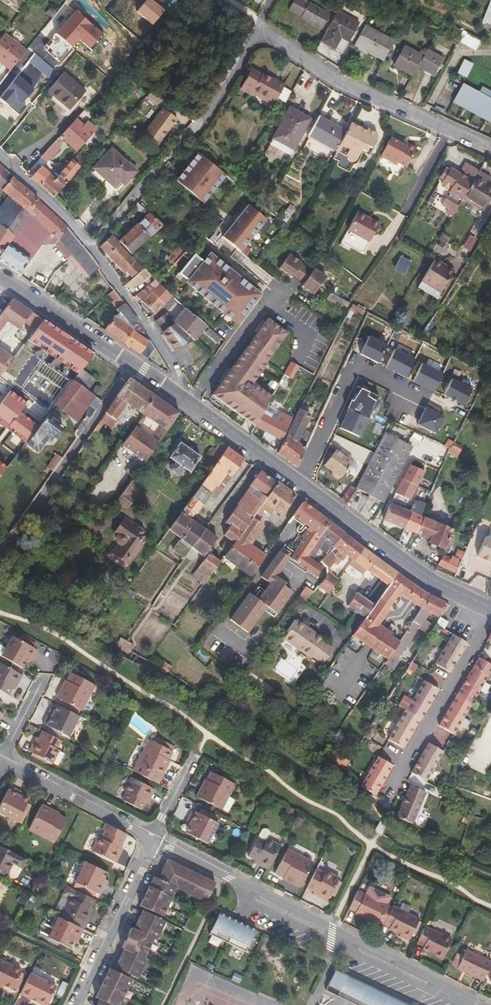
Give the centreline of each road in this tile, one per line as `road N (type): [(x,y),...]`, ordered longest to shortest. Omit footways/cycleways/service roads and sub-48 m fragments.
road 1 (secondary): [(178,396),(434,582),(490,612)]
road 2 (residential): [(464,1004),(157,843)]
road 3 (residential): [(178,396),(176,366),(90,246),(0,156)]
road 4 (residential): [(490,151),(342,84),(260,22)]
road 5 (residential): [(490,615),(385,803)]
road 6 (secondary): [(0,278),(178,396)]
road 7 (residential): [(157,843),(79,1004)]
road 8 (residential): [(3,762),(153,841)]

